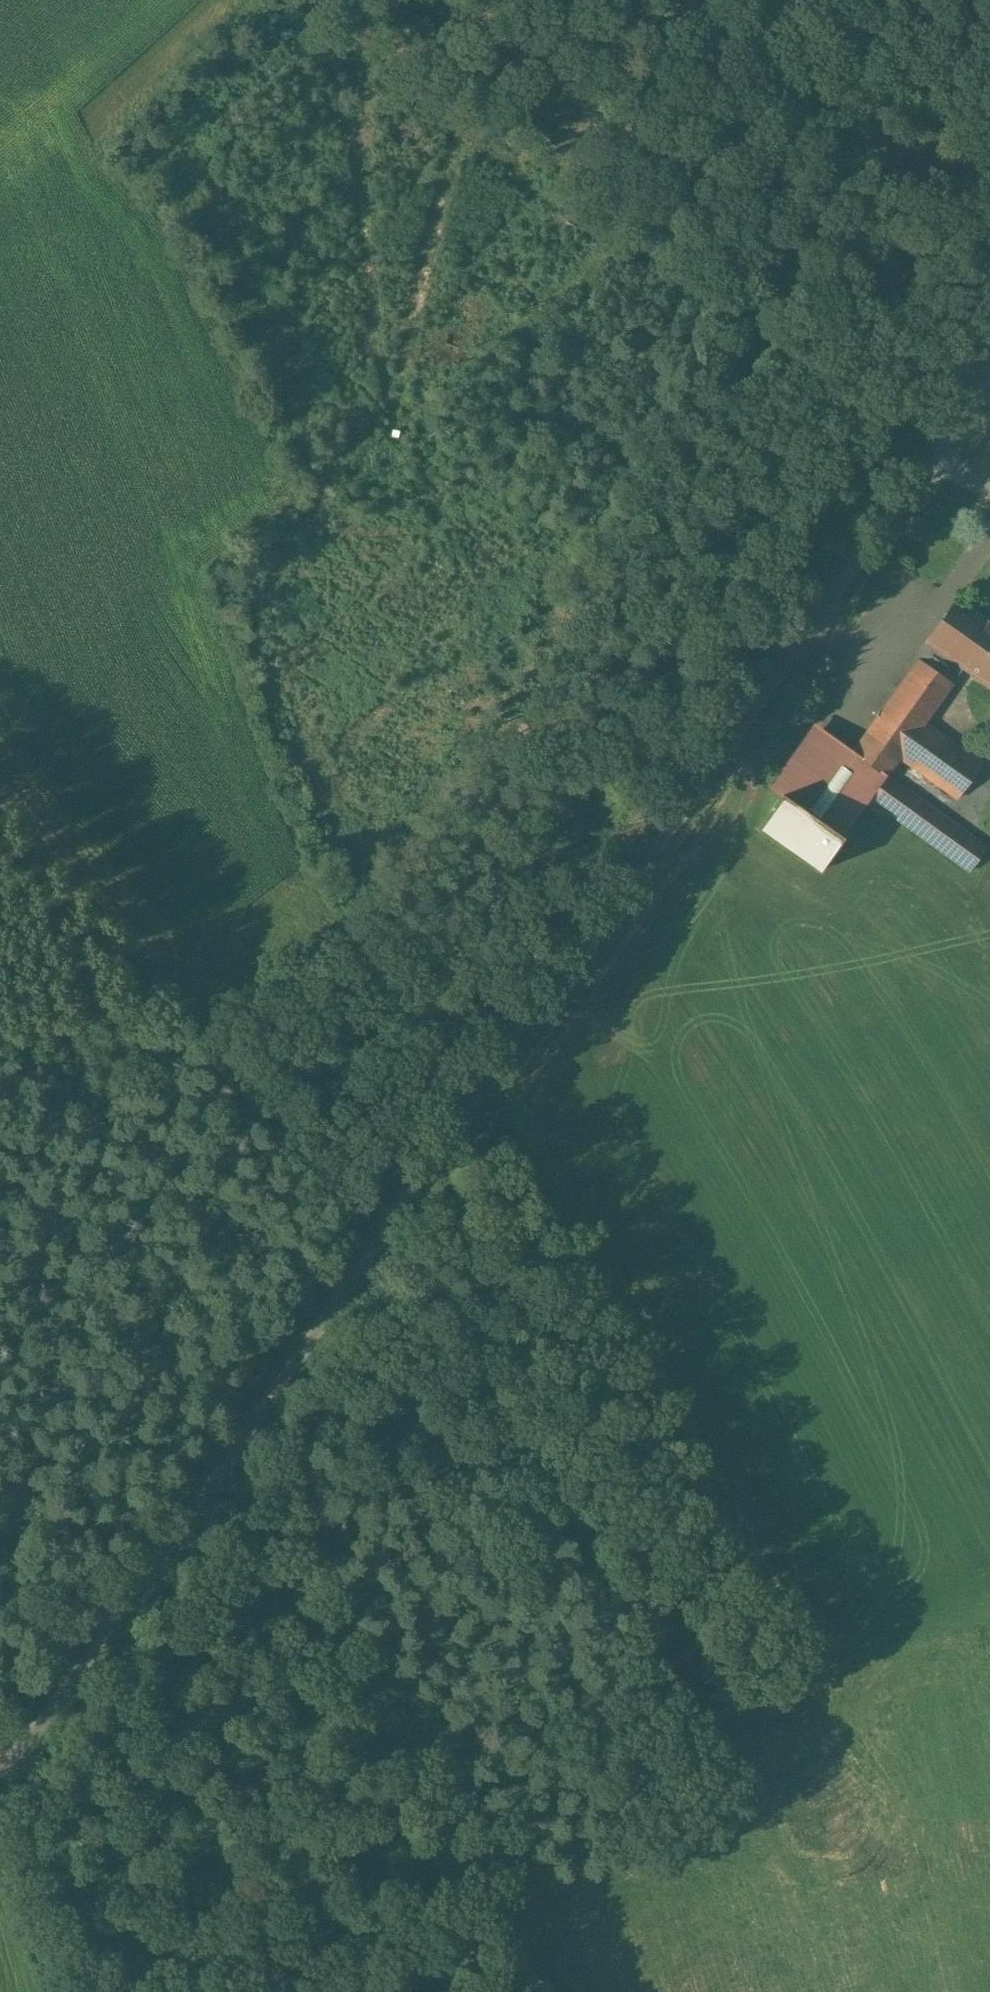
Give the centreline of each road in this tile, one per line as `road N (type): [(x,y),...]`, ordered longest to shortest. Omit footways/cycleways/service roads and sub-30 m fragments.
road 1 (unclassified): [(0,1772),(934,469)]

